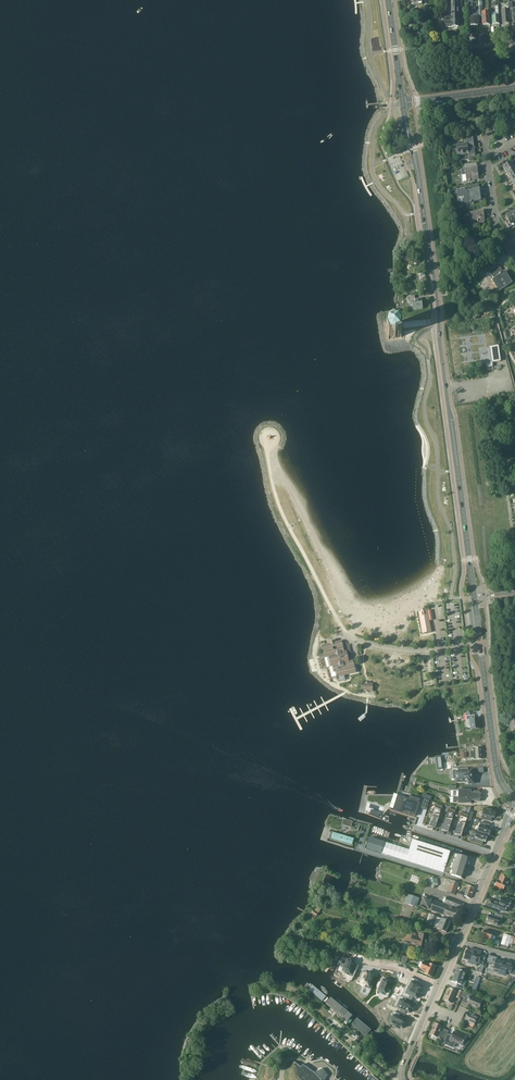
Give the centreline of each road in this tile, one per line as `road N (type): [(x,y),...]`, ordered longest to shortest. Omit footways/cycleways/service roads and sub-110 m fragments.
road 1 (secondary): [(475,599),(405,102)]
road 2 (secondary): [(514,798),(496,763),(475,599)]
road 3 (residential): [(514,125),(490,129),(487,138),(497,217),(514,257)]

